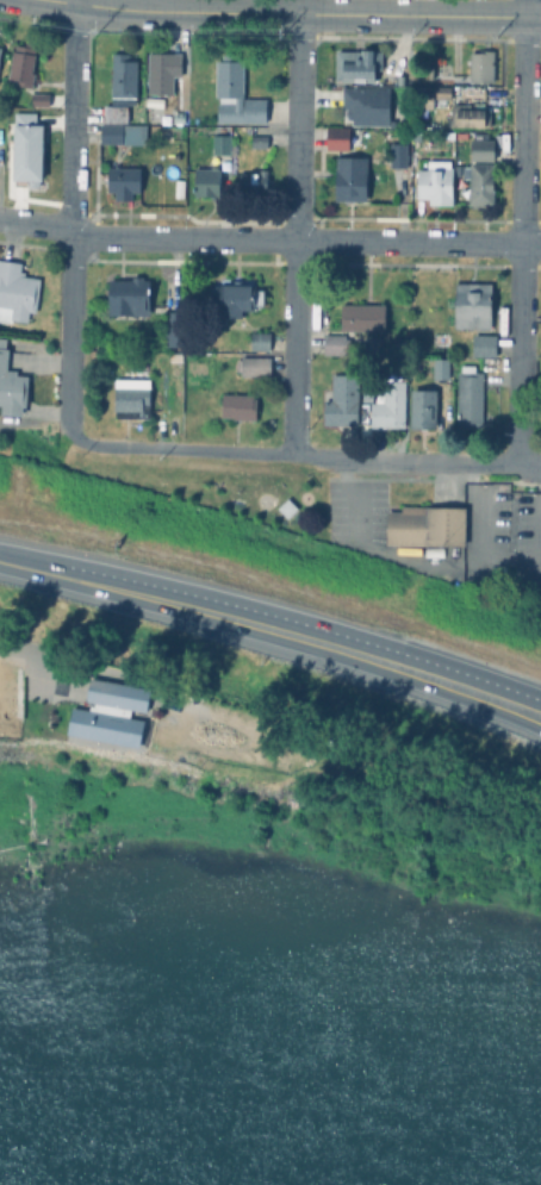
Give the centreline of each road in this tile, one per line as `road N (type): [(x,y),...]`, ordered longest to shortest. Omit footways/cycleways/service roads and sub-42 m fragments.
road 1 (trunk): [(540,718),(218,618),(0,563)]
road 2 (residential): [(540,246),(70,236)]
road 3 (residential): [(293,454),(298,0)]
road 4 (residential): [(69,425),(75,0)]
road 5 (tertiary): [(298,14),(42,0)]
road 6 (residential): [(540,472),(293,454)]
road 7 (tertiary): [(540,20),(298,14)]
road 8 (residential): [(293,454),(95,449),(73,438),(69,425)]
road 9 (residential): [(521,245),(523,20)]
road 10 (residential): [(518,464),(521,245)]

